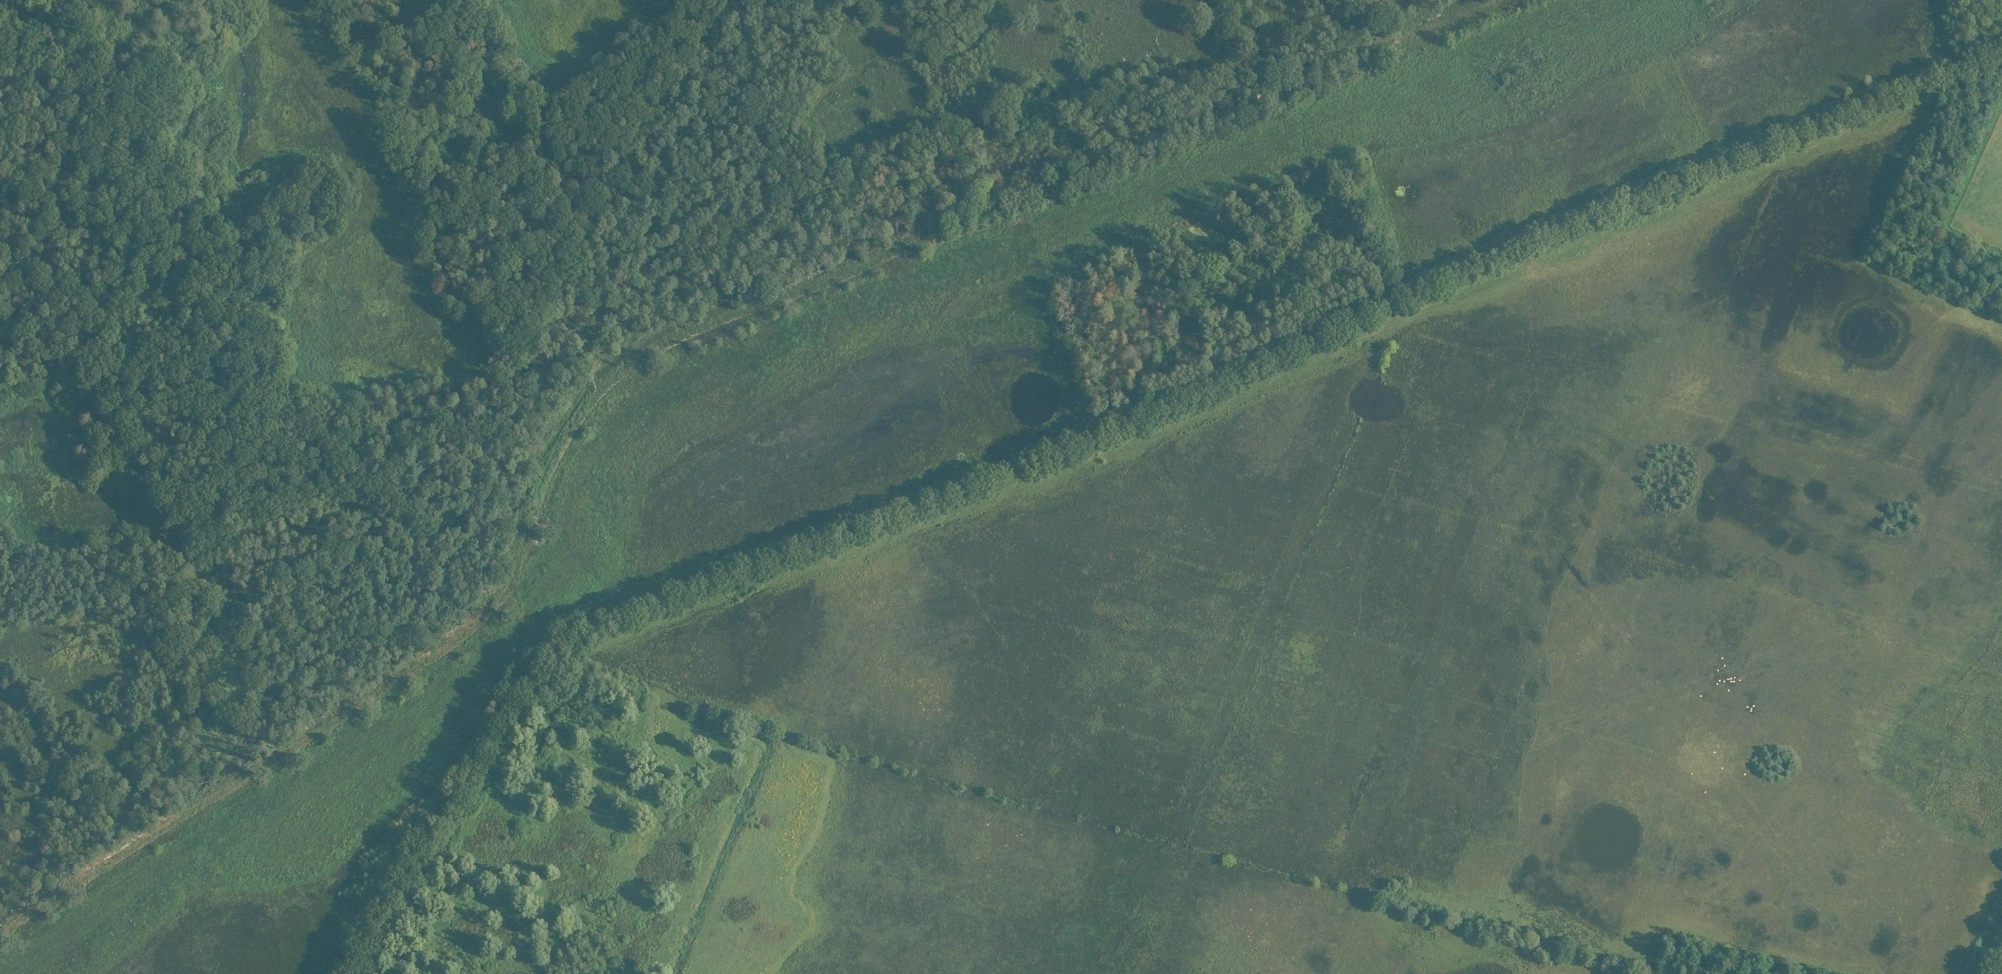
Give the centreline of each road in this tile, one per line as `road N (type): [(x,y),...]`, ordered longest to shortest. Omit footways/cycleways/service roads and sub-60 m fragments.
road 1 (unclassified): [(348,973),(557,640),(1105,431),(1451,271),(2001,46)]

